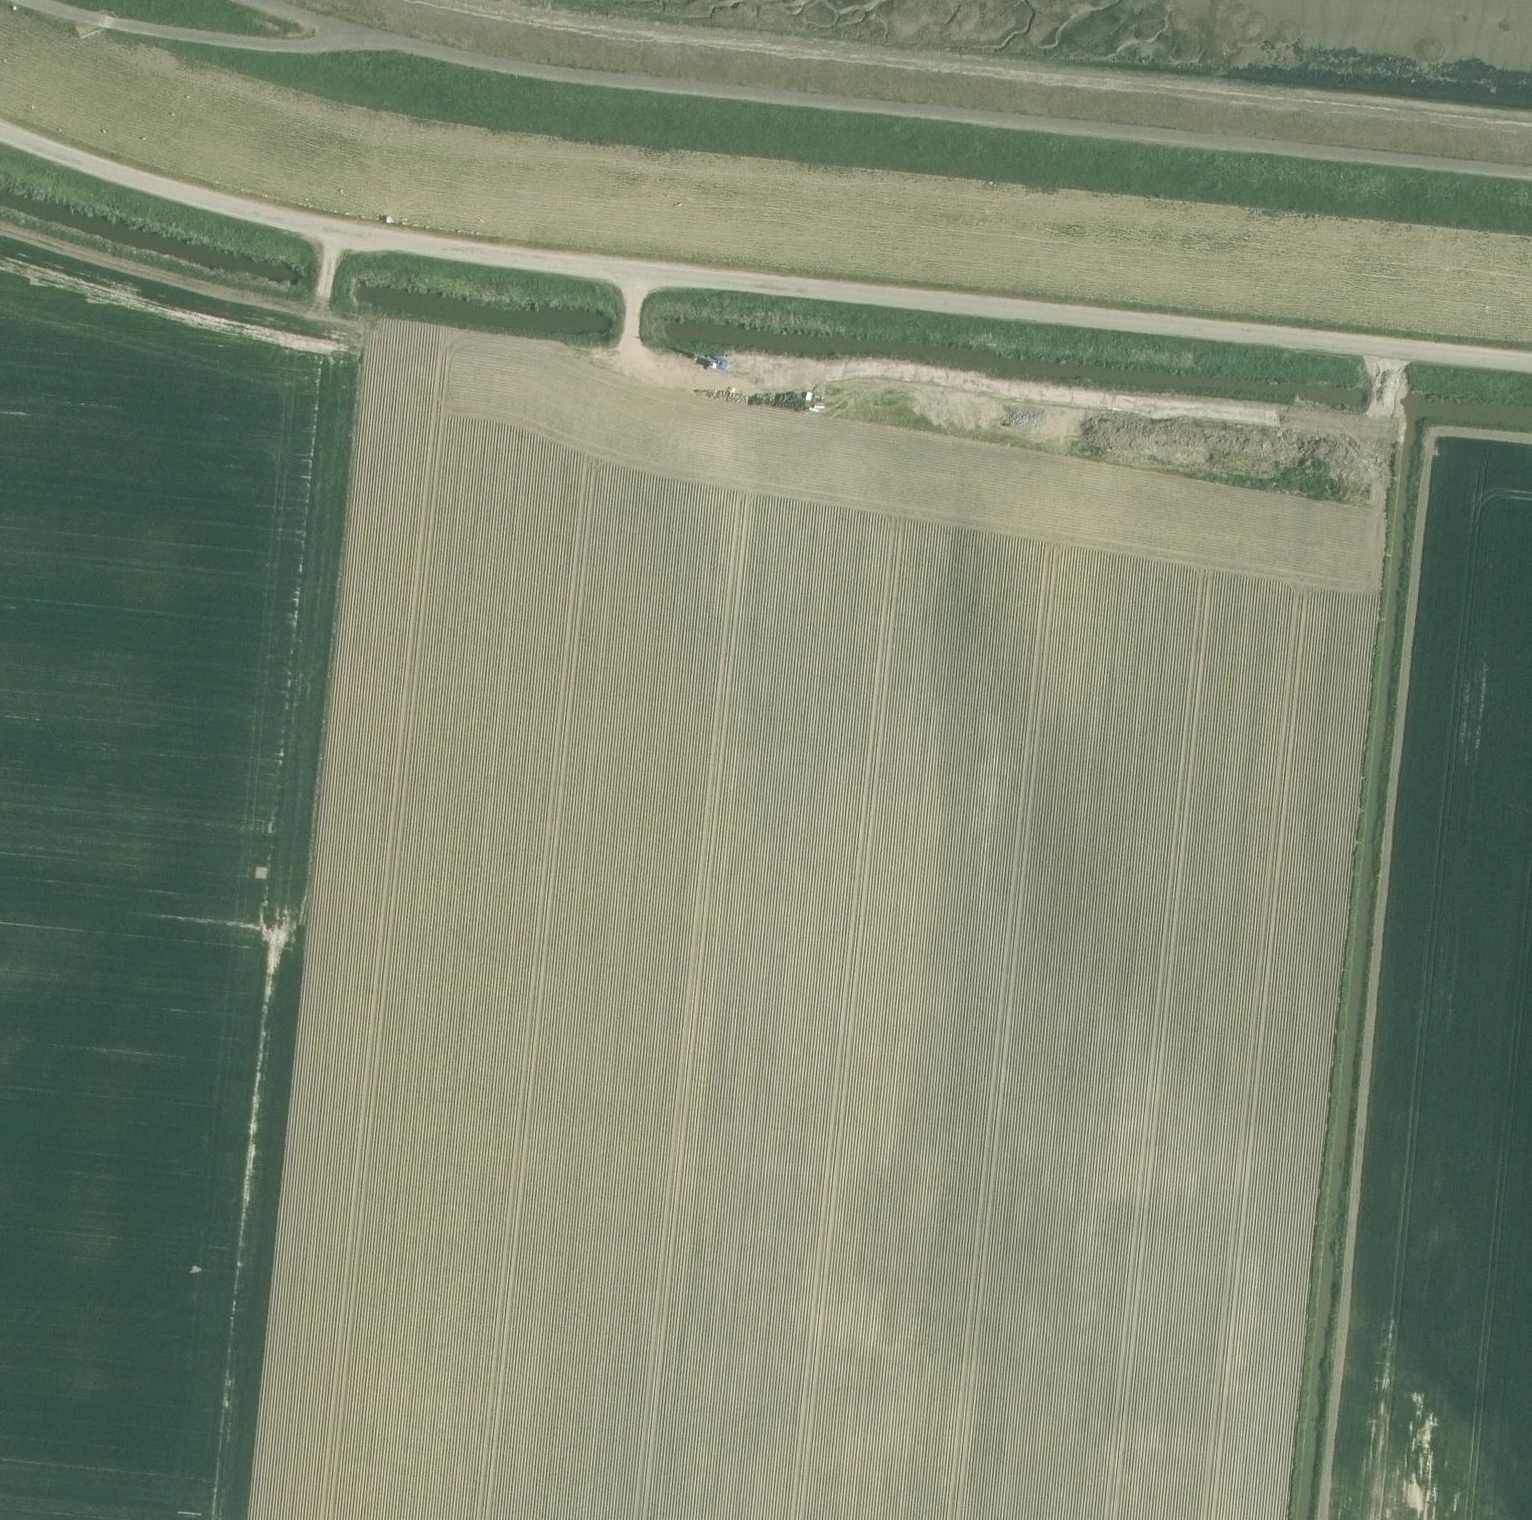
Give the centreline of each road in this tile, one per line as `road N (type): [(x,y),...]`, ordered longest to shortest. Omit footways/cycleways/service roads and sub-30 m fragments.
road 1 (unclassified): [(1531,359),(526,260),(242,209),(0,126)]
road 2 (unclassified): [(26,0),(84,21),(223,42),(324,47),(365,34)]

